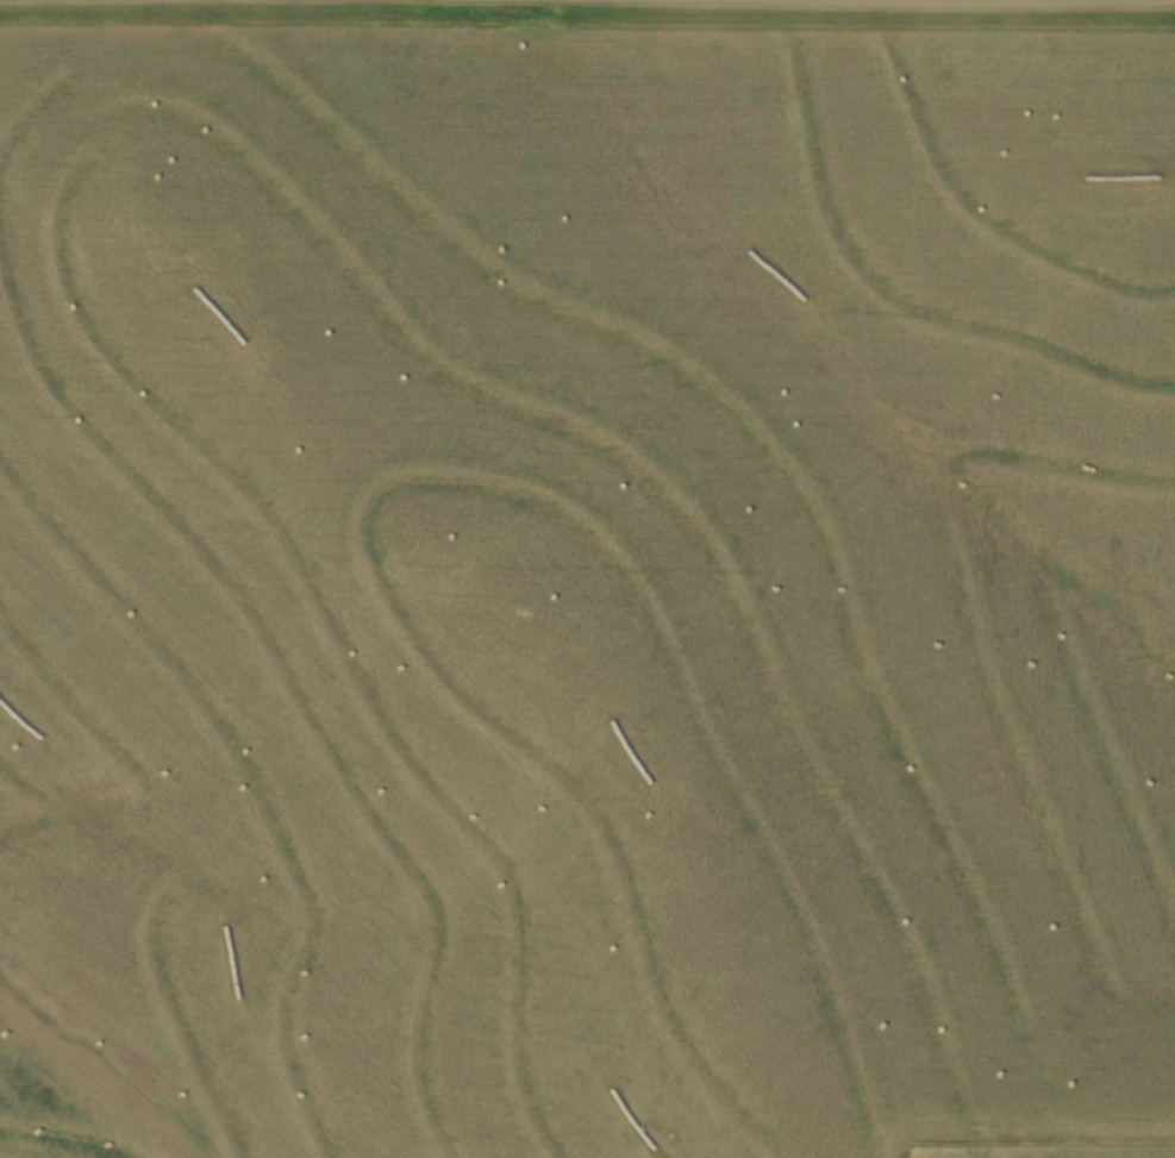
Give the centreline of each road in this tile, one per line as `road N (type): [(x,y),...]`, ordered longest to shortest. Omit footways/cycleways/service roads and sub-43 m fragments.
road 1 (residential): [(1174,4),(817,0)]

